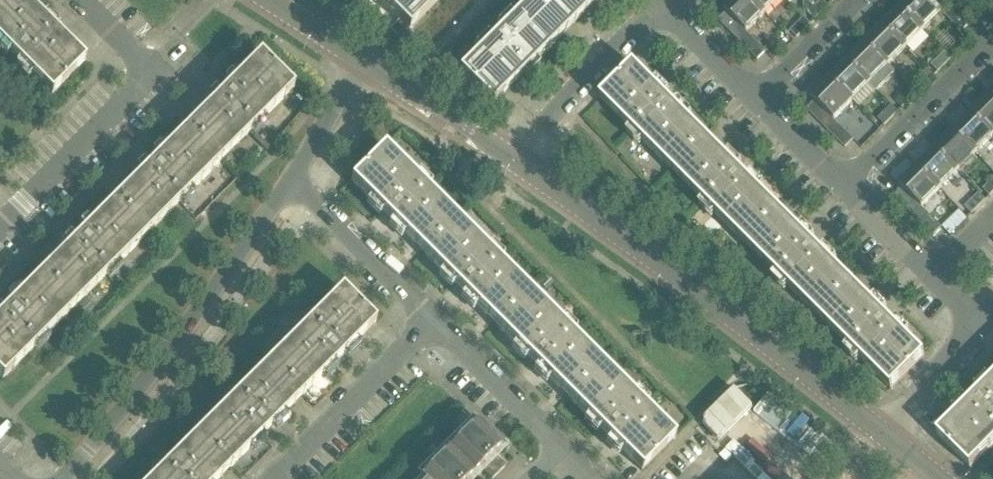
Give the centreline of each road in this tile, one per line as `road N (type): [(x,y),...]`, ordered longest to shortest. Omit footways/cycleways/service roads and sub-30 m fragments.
road 1 (residential): [(885,436),(512,160)]
road 2 (residential): [(67,478),(173,353),(294,183)]
road 3 (residential): [(0,226),(150,74),(74,0)]
road 4 (residential): [(512,160),(664,1)]
road 5 (residential): [(278,478),(429,323)]
road 6 (residential): [(846,188),(992,46)]
road 7 (residential): [(429,323),(294,183)]
road 8 (residential): [(512,160),(359,60)]
road 9 (residential): [(559,450),(429,323)]
road 10 (unclassified): [(885,436),(982,324)]
road 11 (residential): [(761,99),(859,0)]
road 12 (residential): [(294,183),(359,60)]
road 13 (residential): [(761,99),(664,1)]
road 14 (residential): [(846,188),(761,99)]
road 15 (residential): [(933,275),(846,188)]

